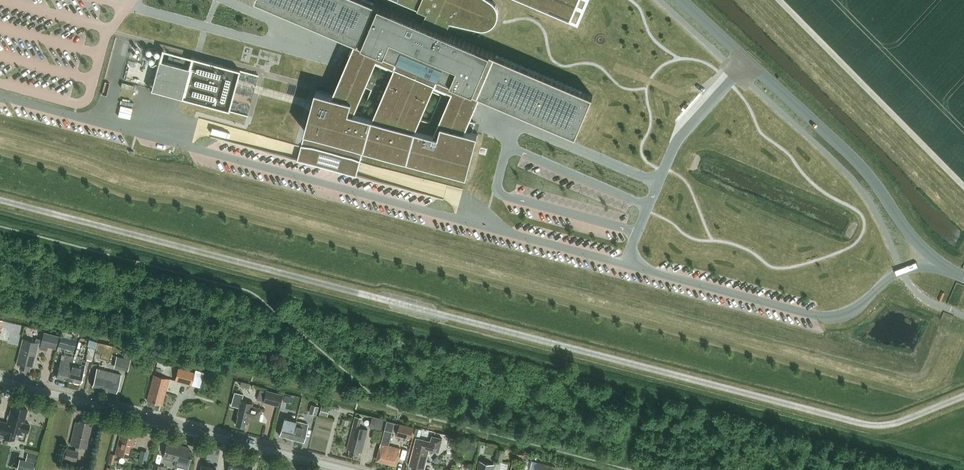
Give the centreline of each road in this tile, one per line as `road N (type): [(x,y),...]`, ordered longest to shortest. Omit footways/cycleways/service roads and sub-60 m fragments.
road 1 (tertiary): [(345,469),(0,381)]

